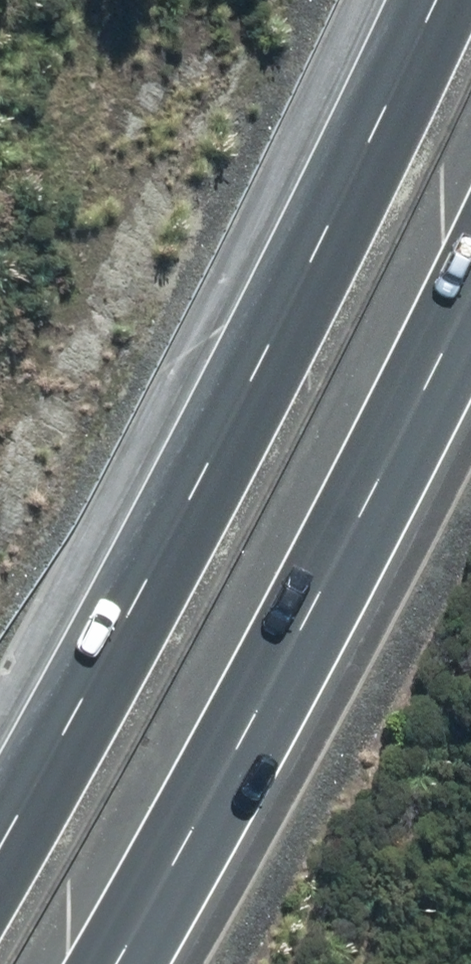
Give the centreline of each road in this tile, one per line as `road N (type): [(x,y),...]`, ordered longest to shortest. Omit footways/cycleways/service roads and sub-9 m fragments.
road 1 (motorway): [(0,840),(260,357),(429,0)]
road 2 (motorway): [(470,286),(371,494),(112,963)]

